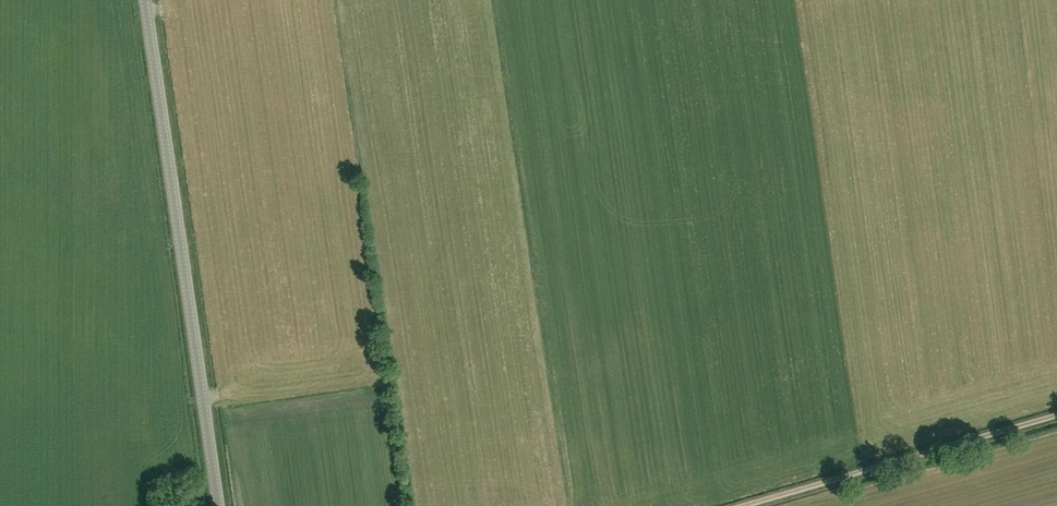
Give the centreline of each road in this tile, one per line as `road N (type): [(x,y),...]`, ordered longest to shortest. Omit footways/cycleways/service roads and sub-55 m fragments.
road 1 (tertiary): [(216,505),(142,0)]
road 2 (track): [(743,505),(1056,415)]

